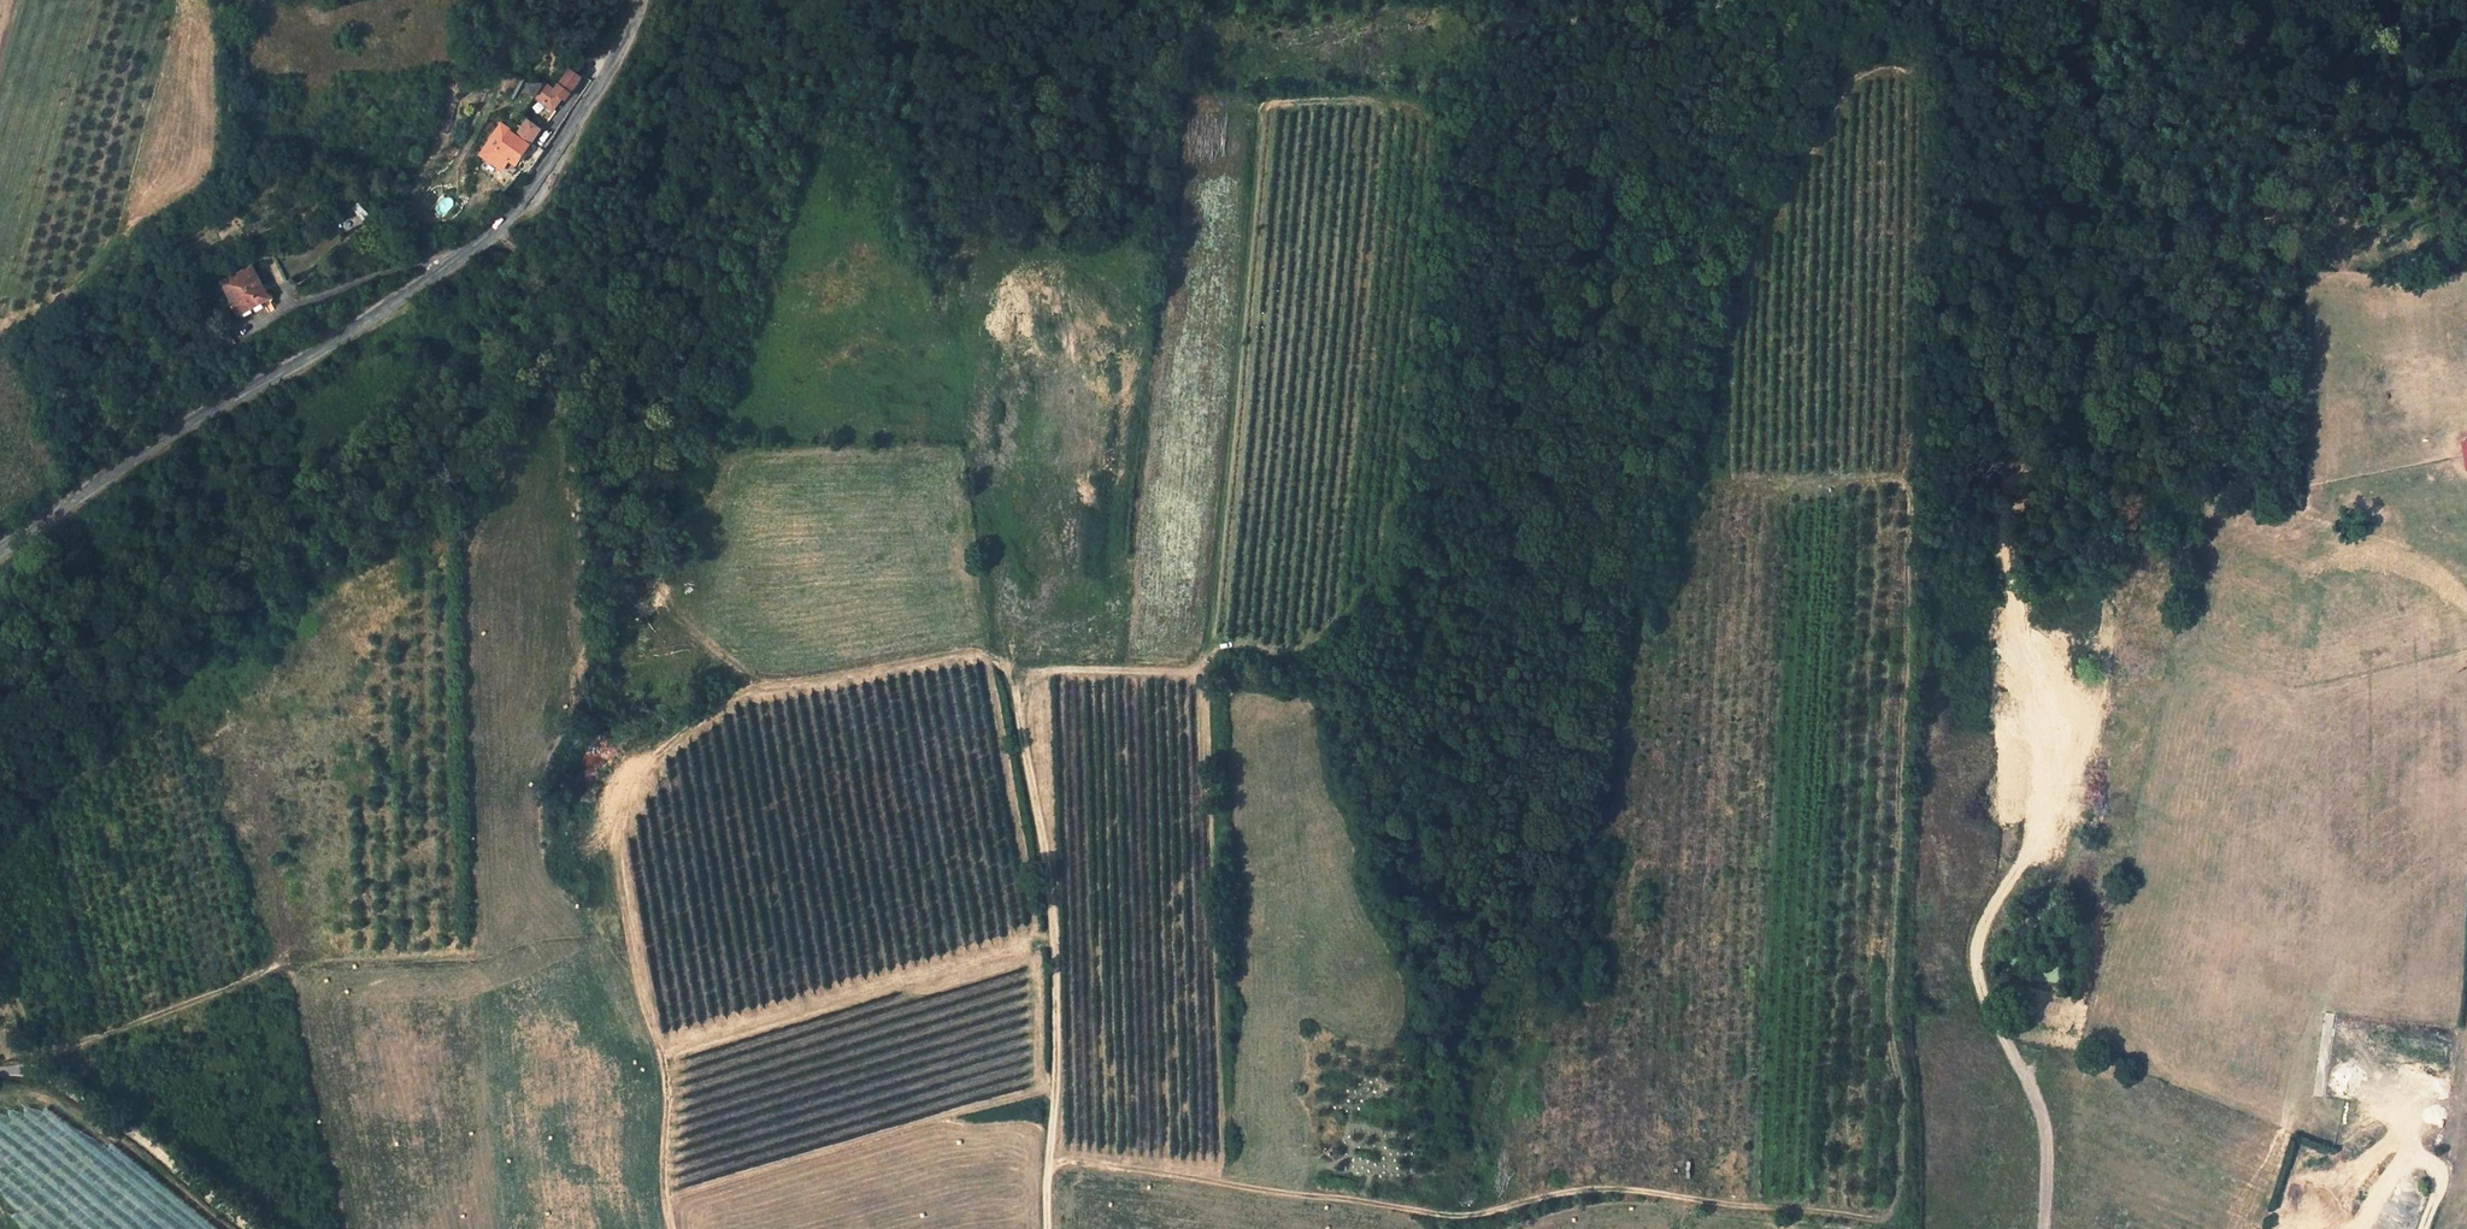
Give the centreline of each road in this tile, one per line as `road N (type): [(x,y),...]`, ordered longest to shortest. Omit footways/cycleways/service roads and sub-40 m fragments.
road 1 (track): [(1058,1171),(1460,1209),(1551,1186),(1702,1193),(1897,1222),(1886,982),(1915,480),(1681,493)]
road 2 (track): [(1011,694),(1037,673),(1201,681),(1226,652),(1364,623),(1409,419),(1440,105),(1257,92),(1199,623)]
road 3 (track): [(1055,1228),(1061,1086),(1048,896),(1011,694),(988,646),(738,688),(655,749),(600,852),(644,950),(648,1010),(665,1070),(670,1228)]
road 4 (tertiary): [(0,554),(496,233),(533,189),(621,47),(639,0)]
road 5 (track): [(248,1228),(86,1106),(28,1073),(0,1073)]

